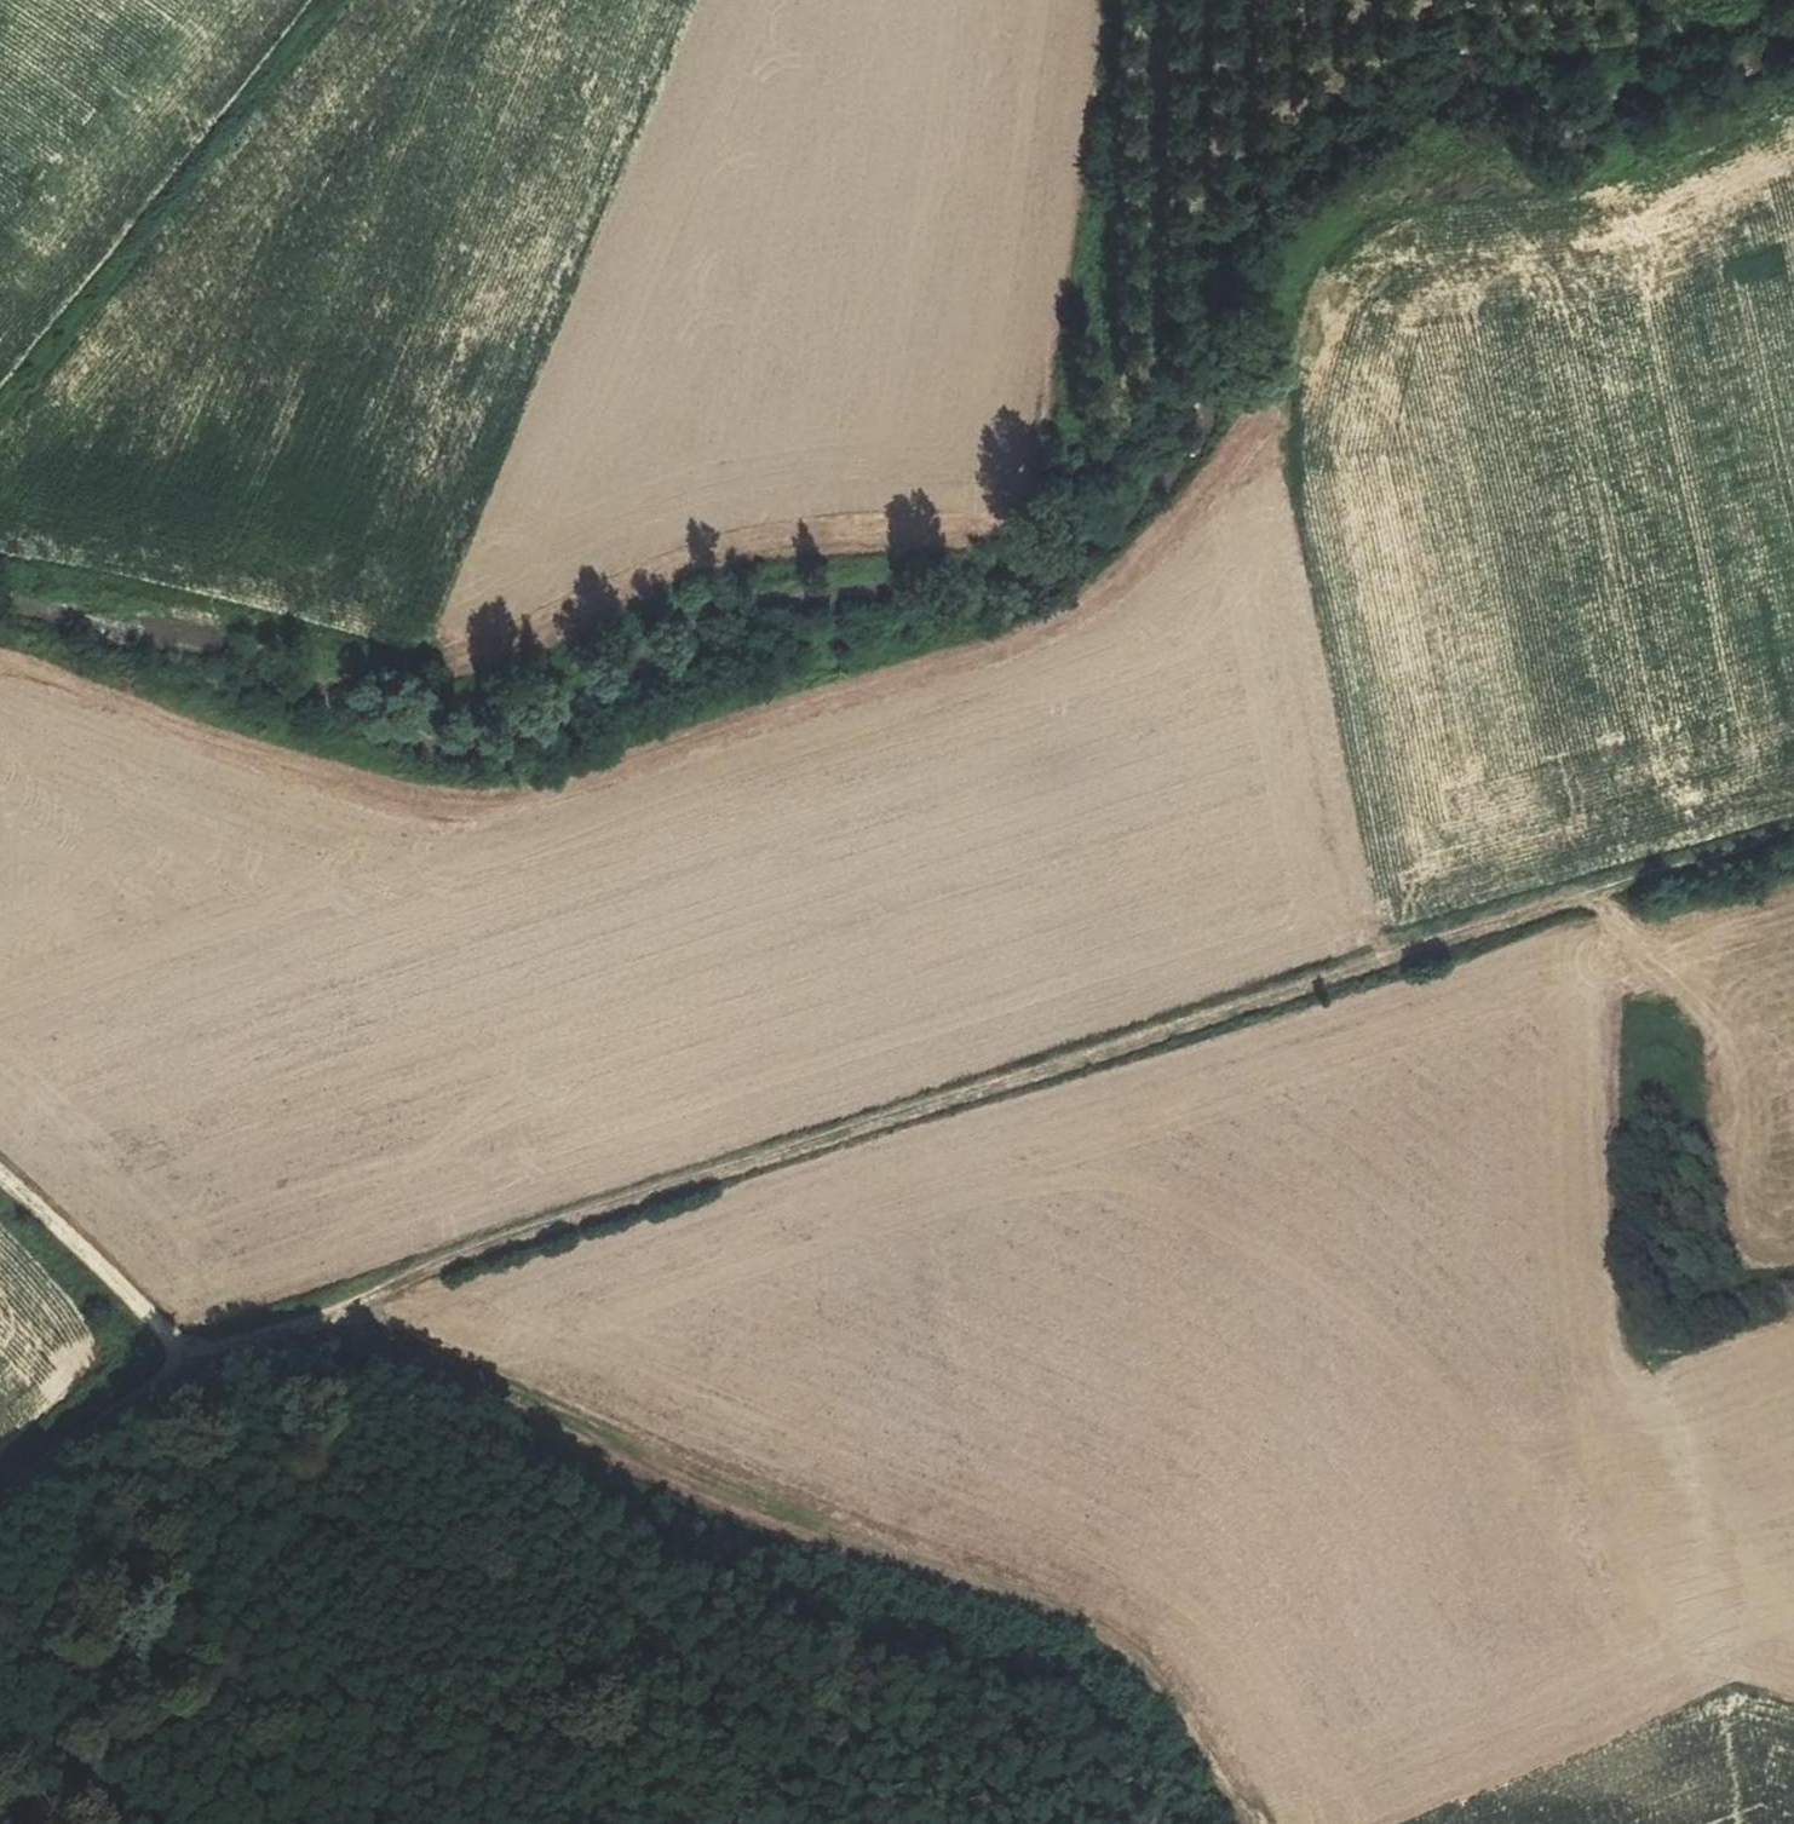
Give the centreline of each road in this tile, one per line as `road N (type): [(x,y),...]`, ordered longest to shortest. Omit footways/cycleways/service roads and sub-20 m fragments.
road 1 (track): [(181,1345),(205,1347),(320,1318),(549,1222),(1581,895)]
road 2 (track): [(181,1345),(0,1178)]
road 3 (track): [(0,1509),(181,1345)]

